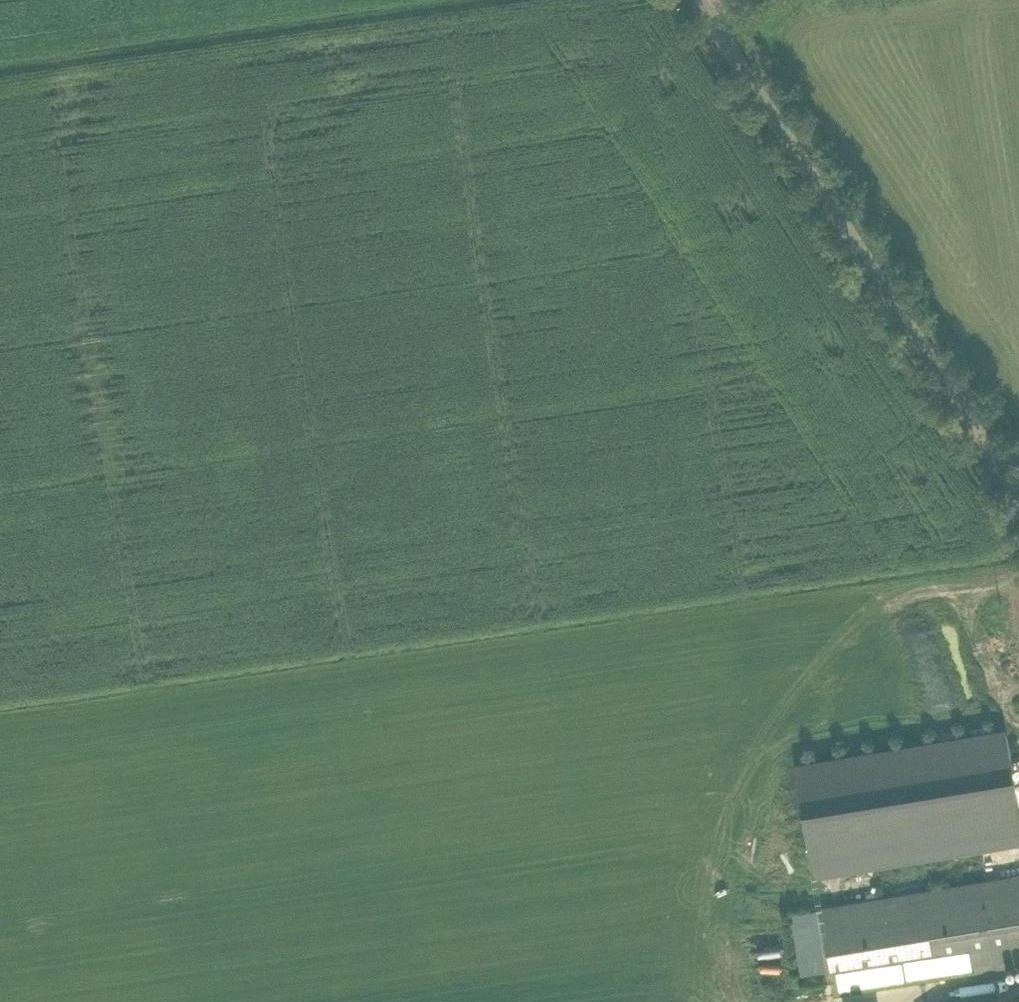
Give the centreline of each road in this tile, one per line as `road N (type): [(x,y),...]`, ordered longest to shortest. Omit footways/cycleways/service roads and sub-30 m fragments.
road 1 (unclassified): [(697,0),(1018,498)]

